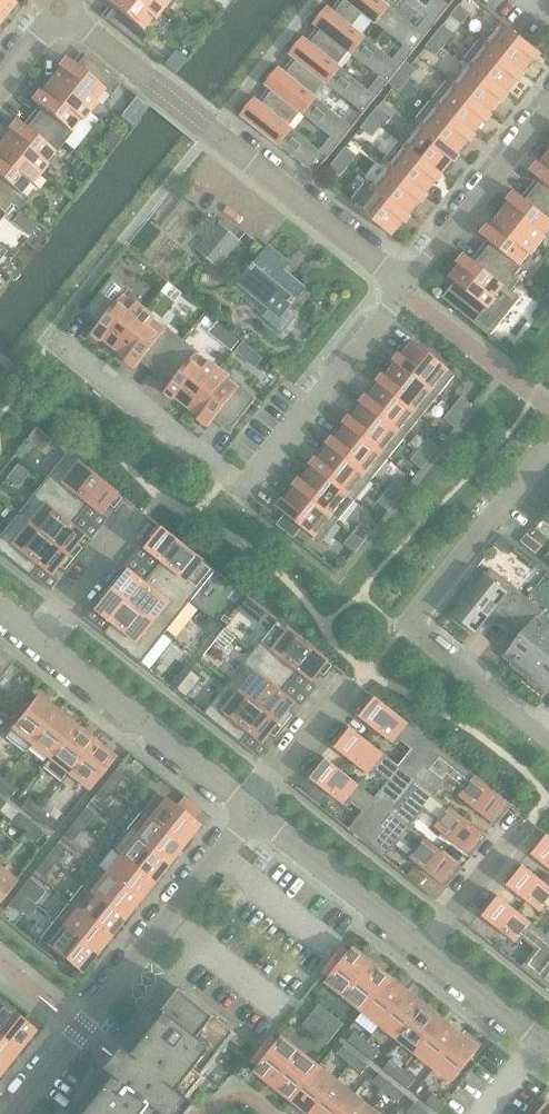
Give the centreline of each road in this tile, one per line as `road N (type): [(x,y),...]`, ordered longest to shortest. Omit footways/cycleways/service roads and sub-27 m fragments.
road 1 (residential): [(68,347),(244,486),(406,287)]
road 2 (residential): [(406,287),(59,8)]
road 3 (residential): [(548,444),(412,626),(548,738)]
road 4 (residential): [(14,1113),(253,811)]
road 5 (residential): [(253,811),(39,638)]
road 6 (residential): [(406,287),(548,109)]
road 7 (residential): [(427,947),(253,811)]
road 8 (residential): [(253,811),(352,683)]
road 9 (residential): [(548,1045),(427,947)]
road 10 (residential): [(39,638),(135,516)]
road 11 (residential): [(427,947),(521,828)]

